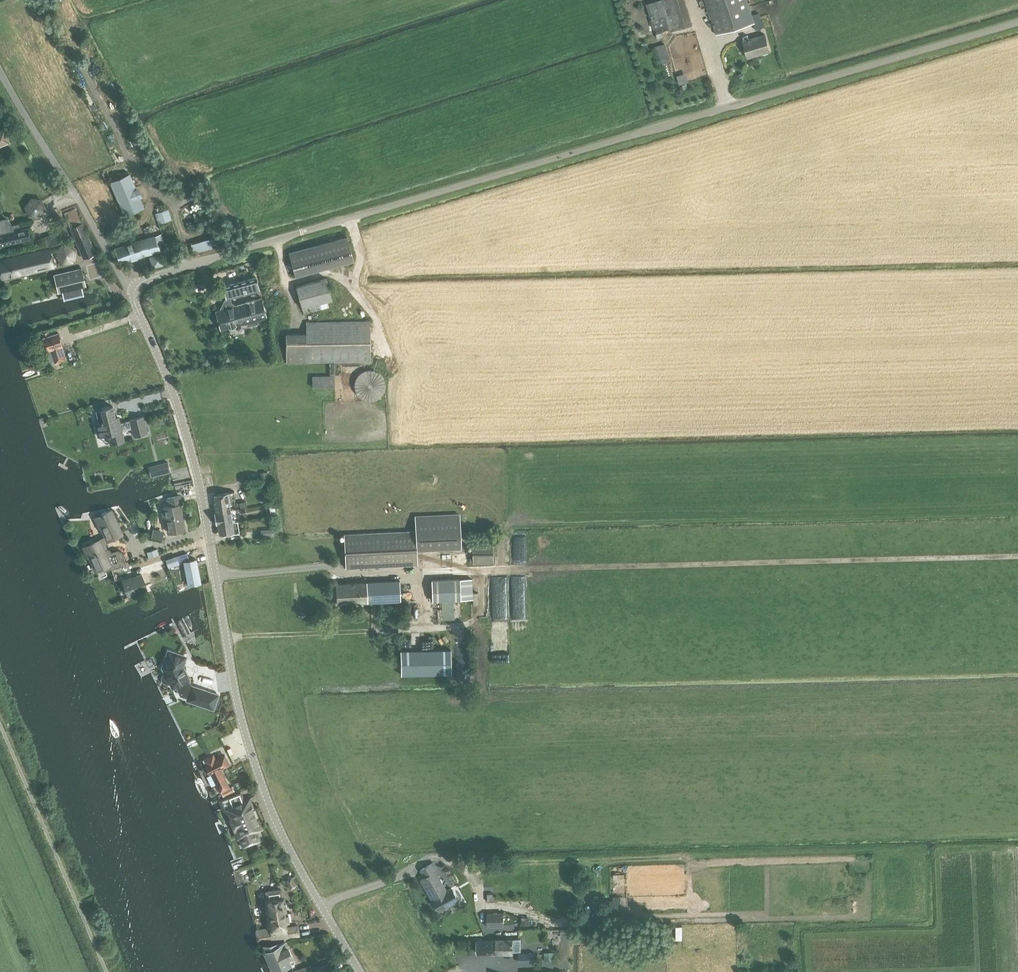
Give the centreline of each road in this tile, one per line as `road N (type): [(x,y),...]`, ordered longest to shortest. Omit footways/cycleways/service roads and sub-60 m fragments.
road 1 (tertiary): [(128,290),(204,260),(1017,22)]
road 2 (tertiary): [(359,971),(260,779),(239,709),(194,460),(128,290)]
road 3 (track): [(1017,556),(342,576)]
road 4 (track): [(226,637),(482,625),(485,706)]
road 5 (track): [(52,0),(154,195),(174,205),(191,265)]
road 6 (unclassified): [(128,290),(0,72)]
road 7 (track): [(934,852),(935,932),(806,937),(806,971)]

